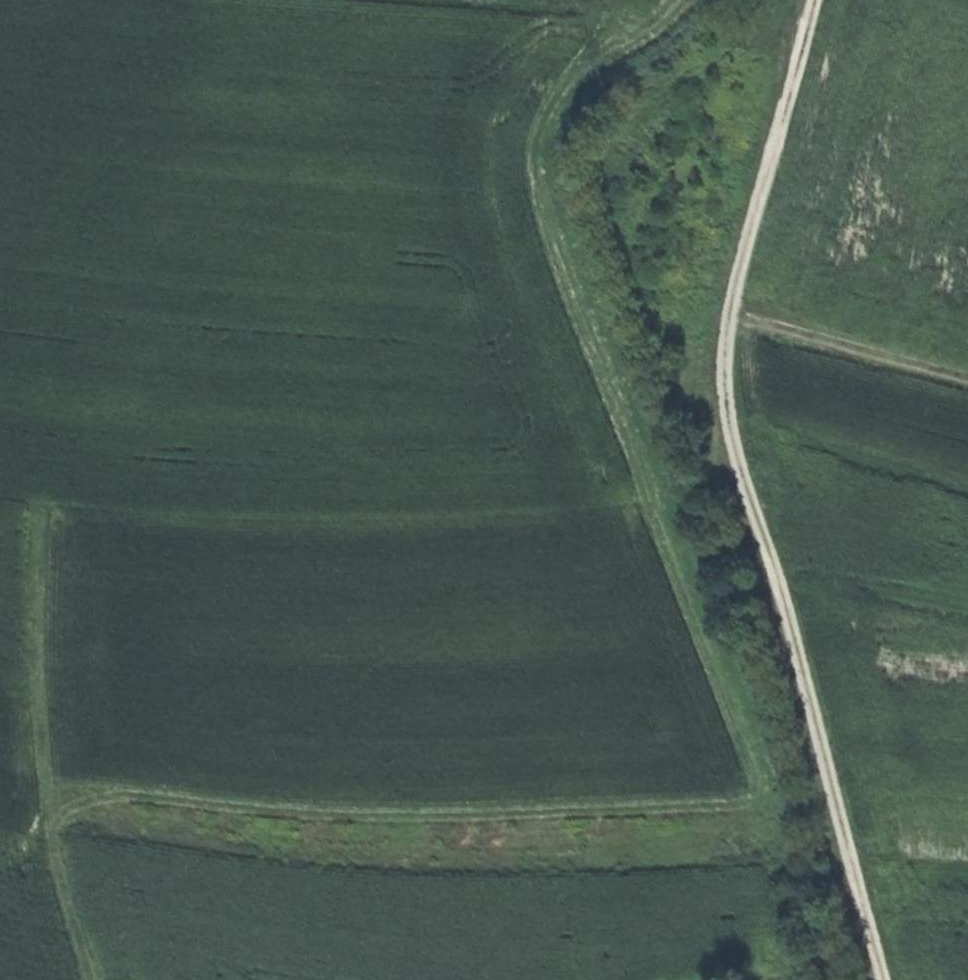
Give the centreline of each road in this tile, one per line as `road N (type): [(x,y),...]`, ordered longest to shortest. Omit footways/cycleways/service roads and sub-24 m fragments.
road 1 (track): [(893,979),(727,436),(725,353),(744,244),(816,0)]
road 2 (track): [(89,979),(61,876),(42,723),(48,530)]

